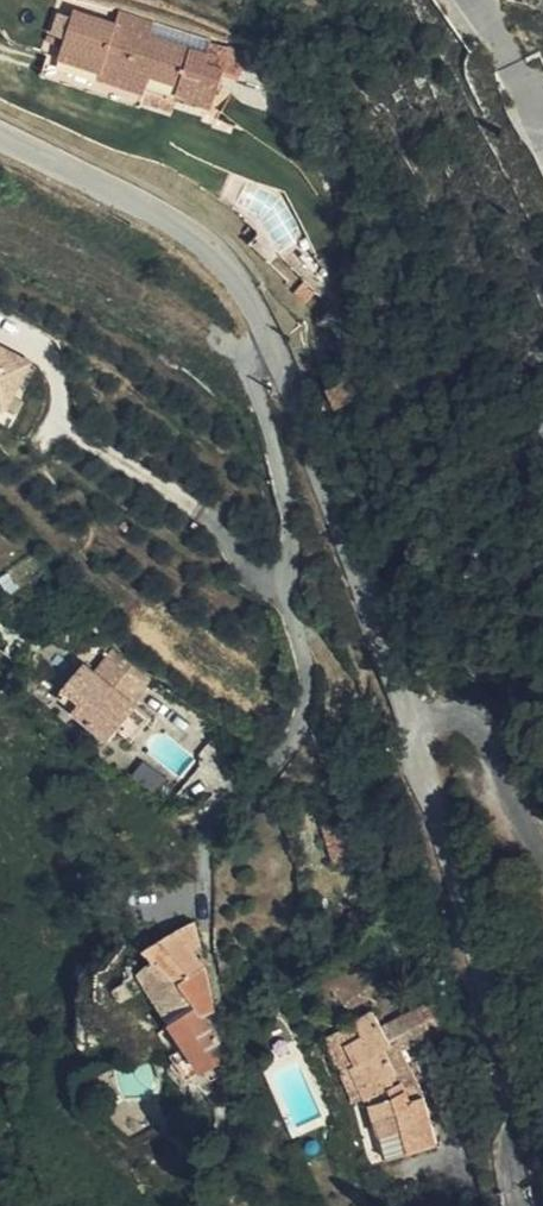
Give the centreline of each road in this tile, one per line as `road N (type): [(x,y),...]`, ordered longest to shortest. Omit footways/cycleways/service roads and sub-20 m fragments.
road 1 (residential): [(542,1187),(412,726)]
road 2 (unclassified): [(542,861),(471,721),(441,714),(412,726)]

